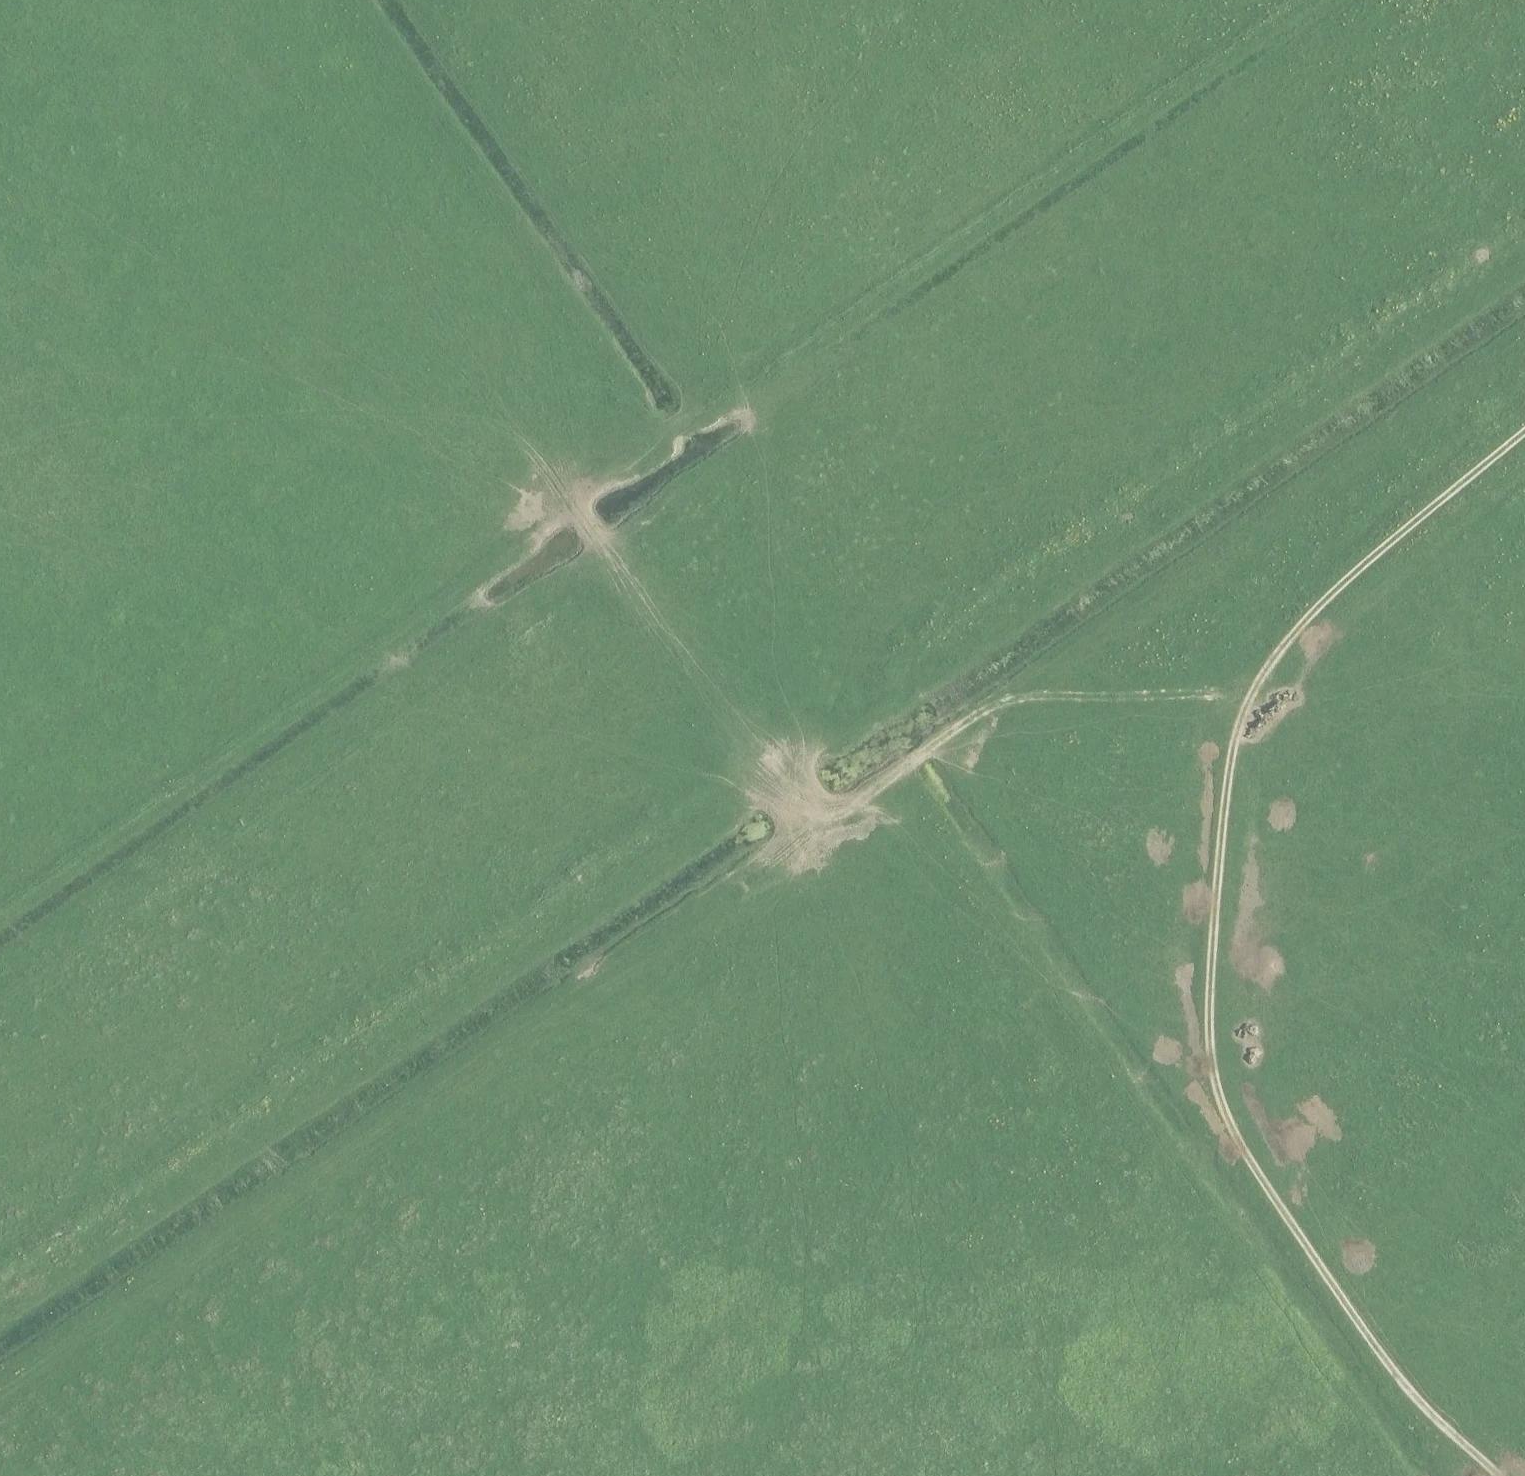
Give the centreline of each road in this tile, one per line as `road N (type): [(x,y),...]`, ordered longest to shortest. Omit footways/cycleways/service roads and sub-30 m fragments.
road 1 (track): [(1524,427),(1341,581),(1248,705),(1212,980),(1218,1093),(1409,1391),(1504,1475)]

